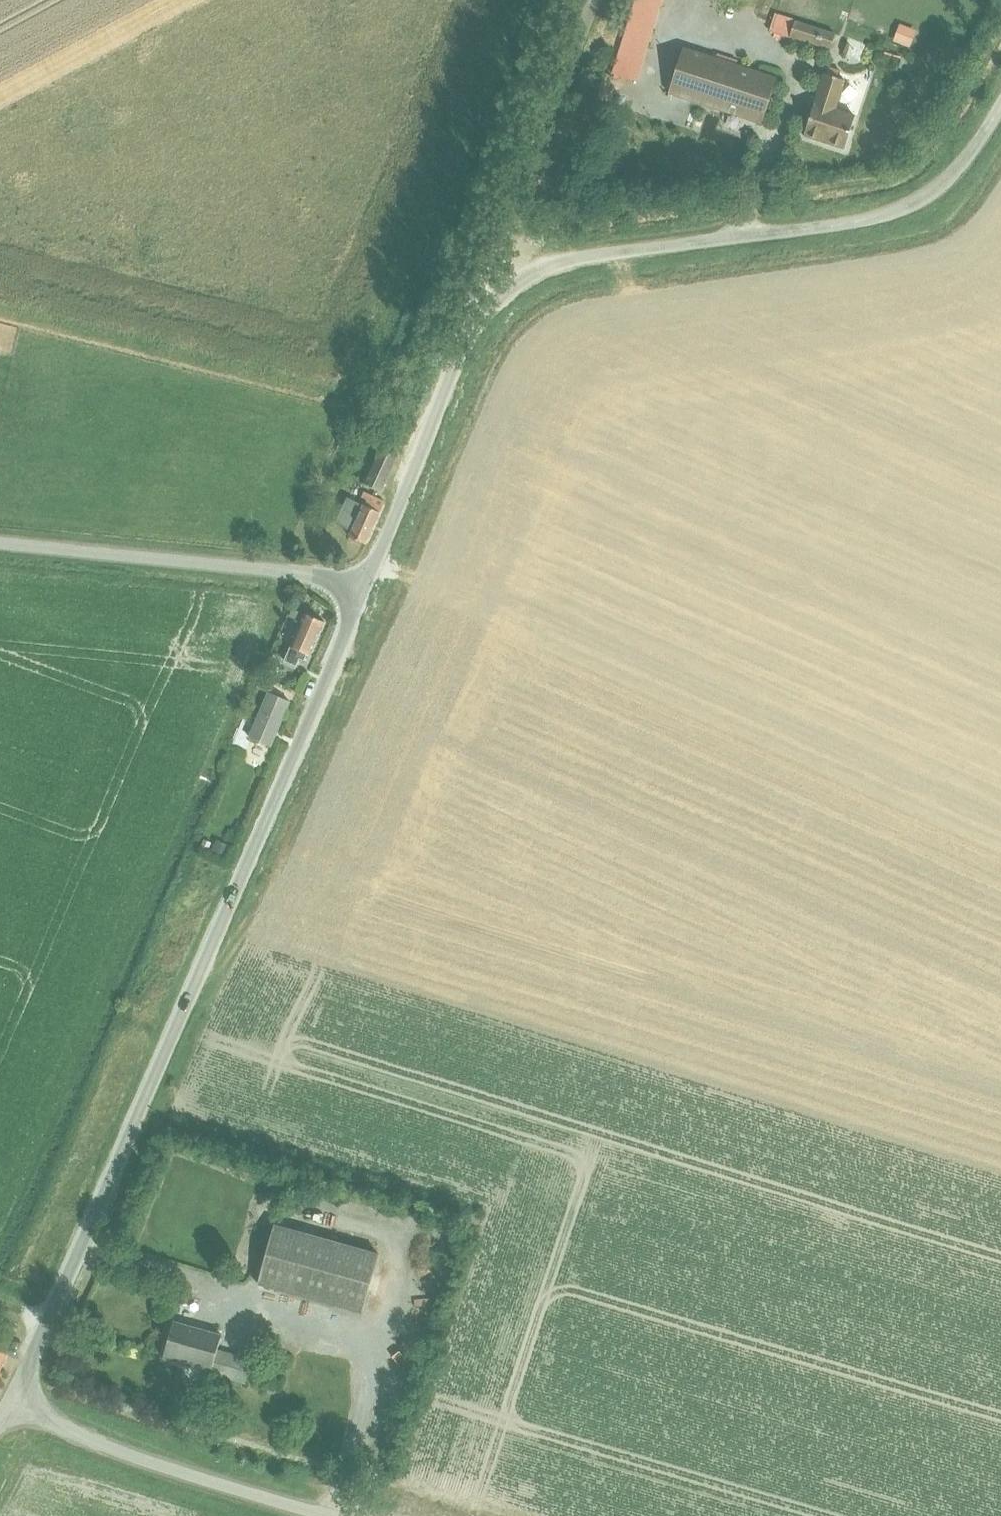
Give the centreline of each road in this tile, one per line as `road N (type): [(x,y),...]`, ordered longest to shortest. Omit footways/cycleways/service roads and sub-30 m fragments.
road 1 (unclassified): [(8,1402),(363,587)]
road 2 (unclassified): [(363,587),(470,324),(509,286),(582,256),(886,216),(949,177),(1000,105)]
road 3 (unclassified): [(363,587),(0,542)]
road 4 (unclassified): [(323,1515),(136,1458),(8,1402)]

